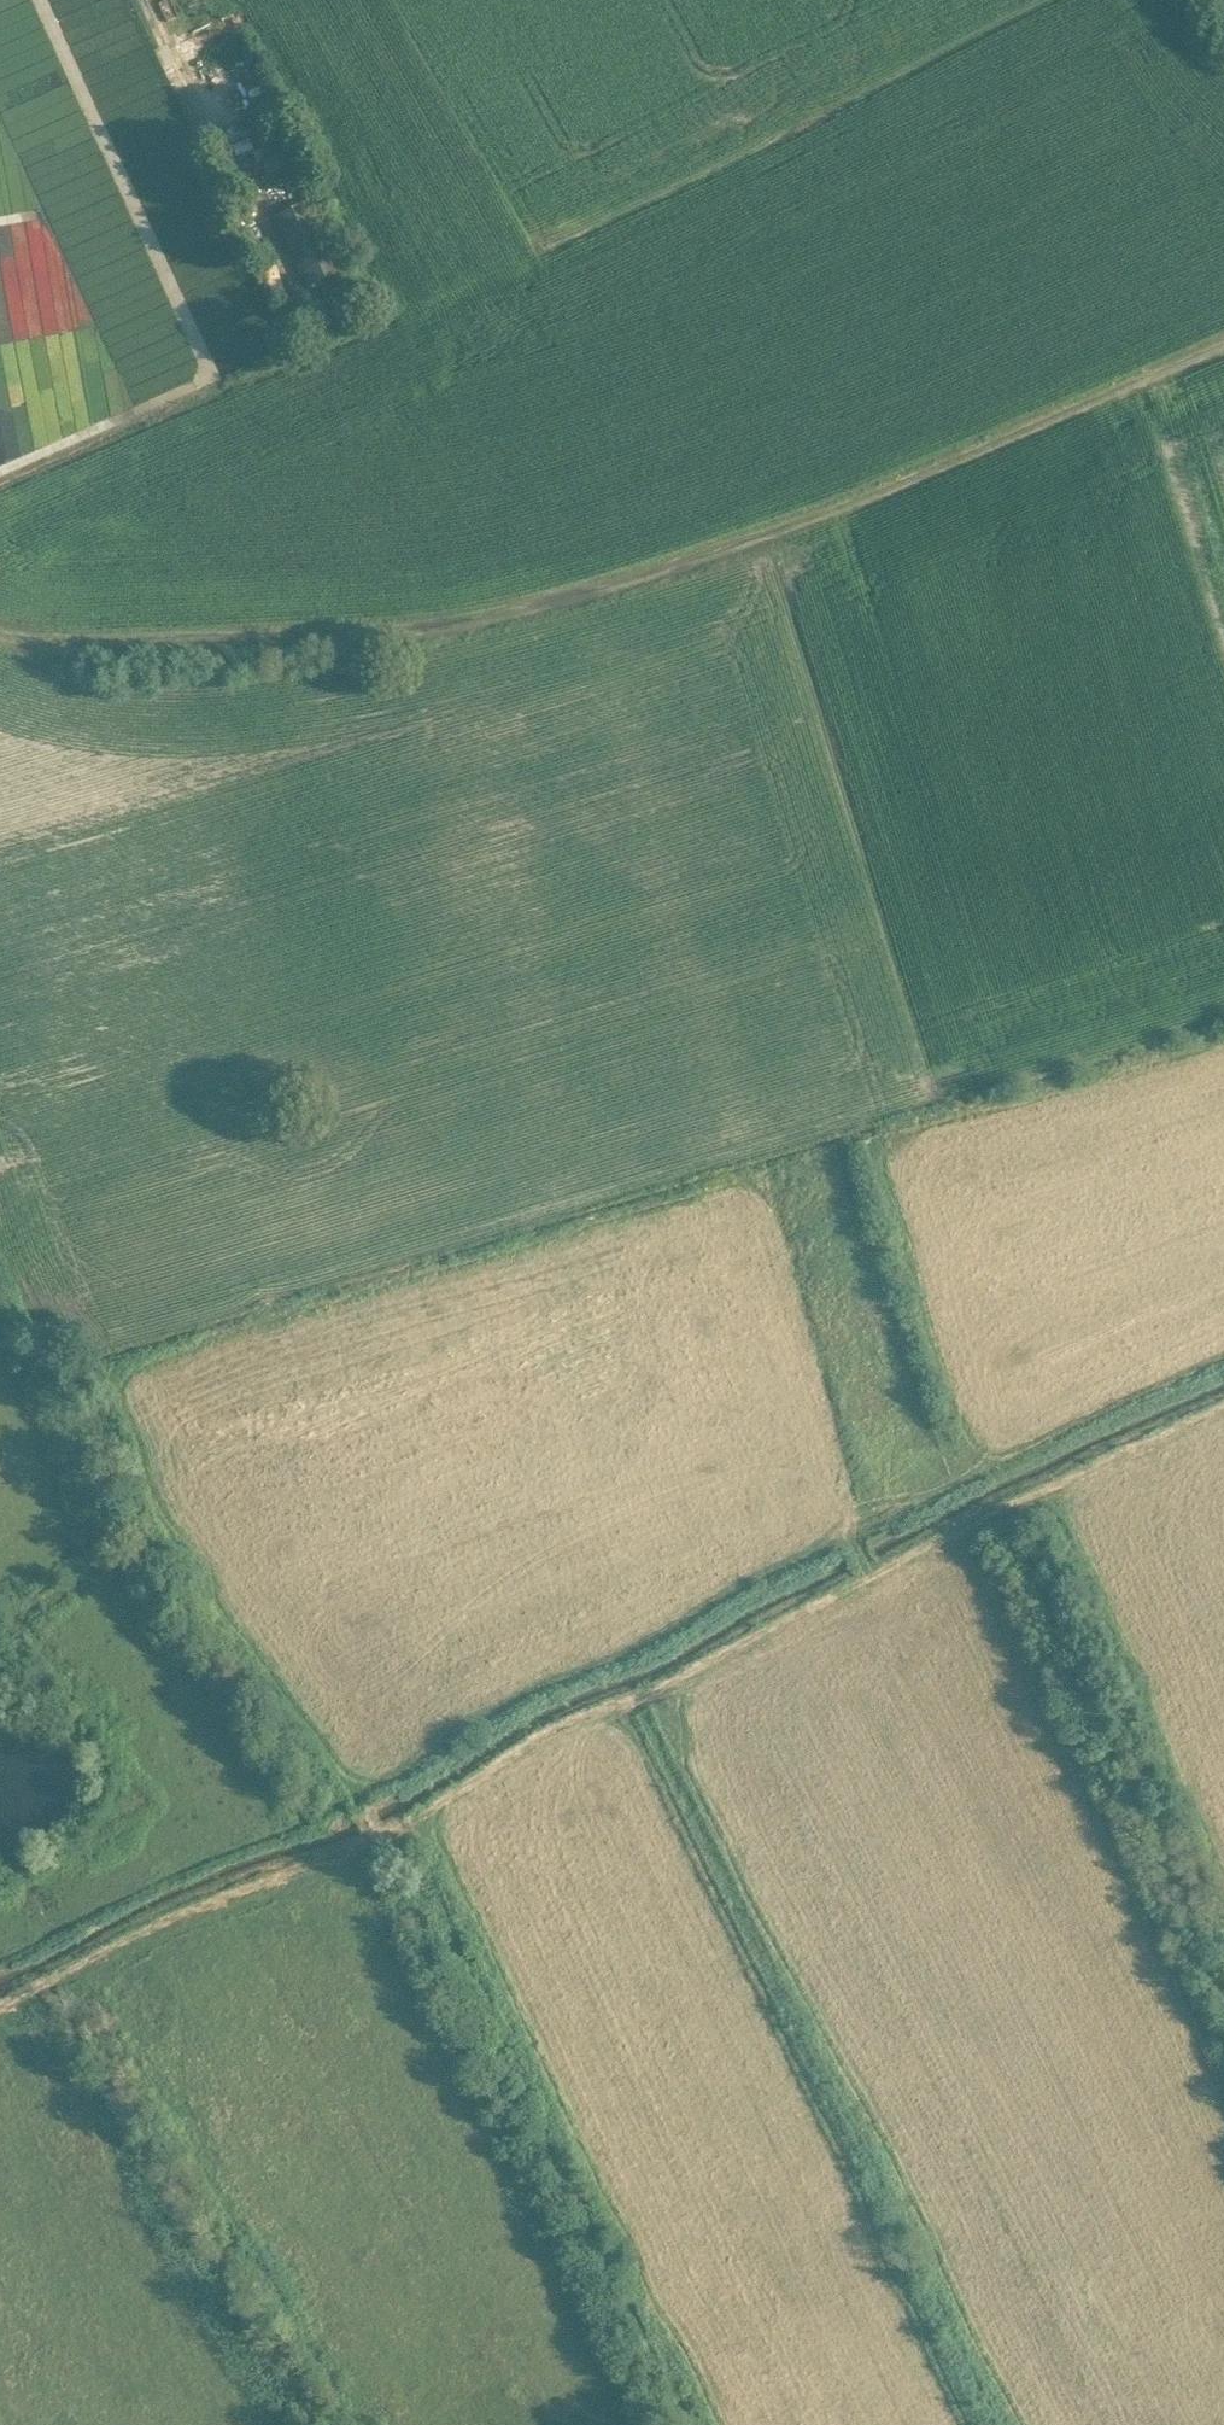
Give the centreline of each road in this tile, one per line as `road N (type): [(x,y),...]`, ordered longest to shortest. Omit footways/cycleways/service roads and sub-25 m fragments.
road 1 (track): [(0,635),(105,657),(357,643),(676,567),(1007,437),(1223,340)]

